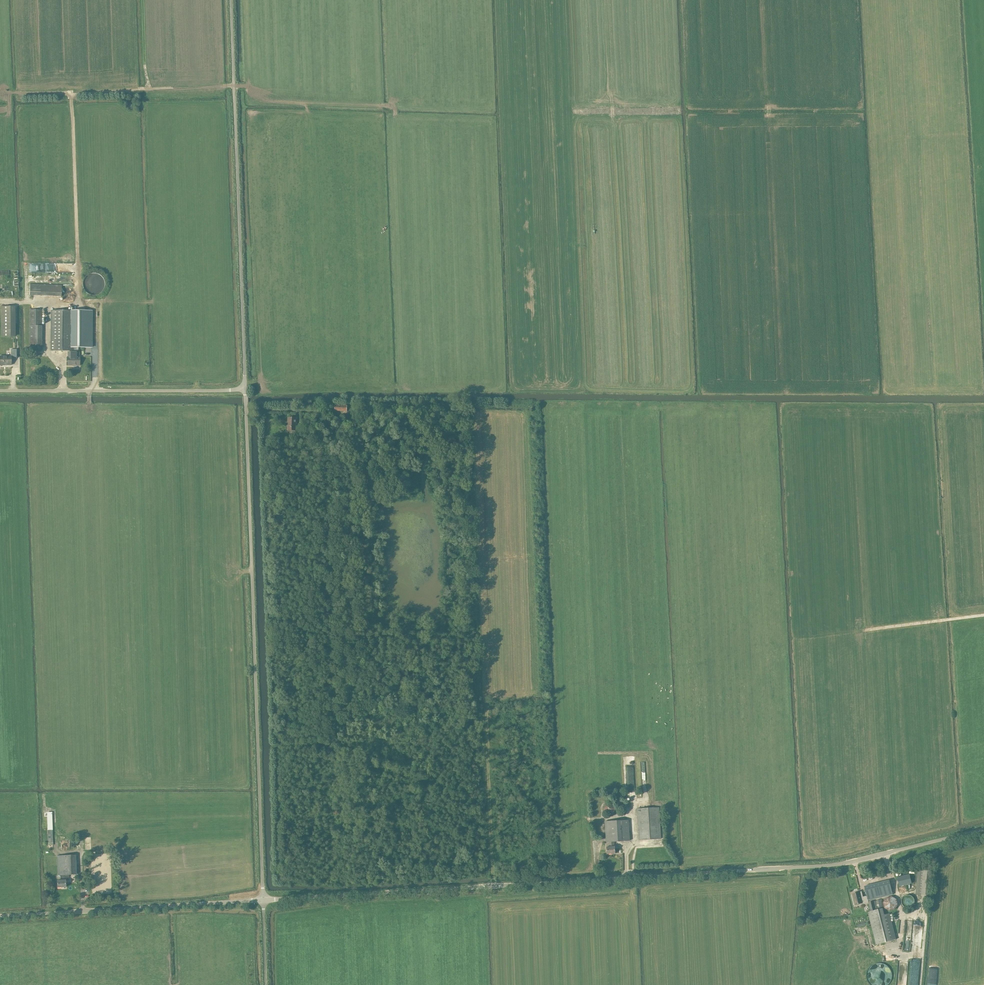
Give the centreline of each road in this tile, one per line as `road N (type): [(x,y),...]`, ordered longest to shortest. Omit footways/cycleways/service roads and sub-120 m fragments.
road 1 (unclassified): [(263,900),(835,865),(983,829)]
road 2 (unclassified): [(263,900),(245,390)]
road 3 (unclassified): [(245,390),(231,0)]
road 4 (unclassified): [(0,918),(263,900)]
road 5 (unclassified): [(0,391),(245,390)]

